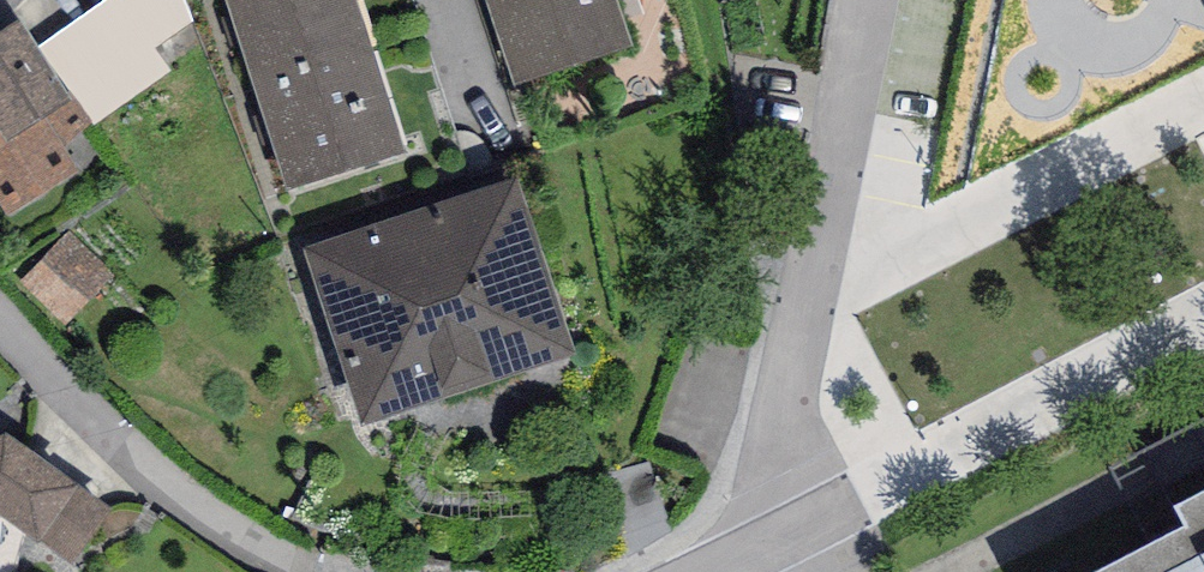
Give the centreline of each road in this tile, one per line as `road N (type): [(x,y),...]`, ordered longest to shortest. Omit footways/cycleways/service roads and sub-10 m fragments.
road 1 (residential): [(870,0),(801,435),(834,521)]
road 2 (residential): [(834,521),(1203,322)]
road 3 (residential): [(0,320),(159,472),(293,571)]

